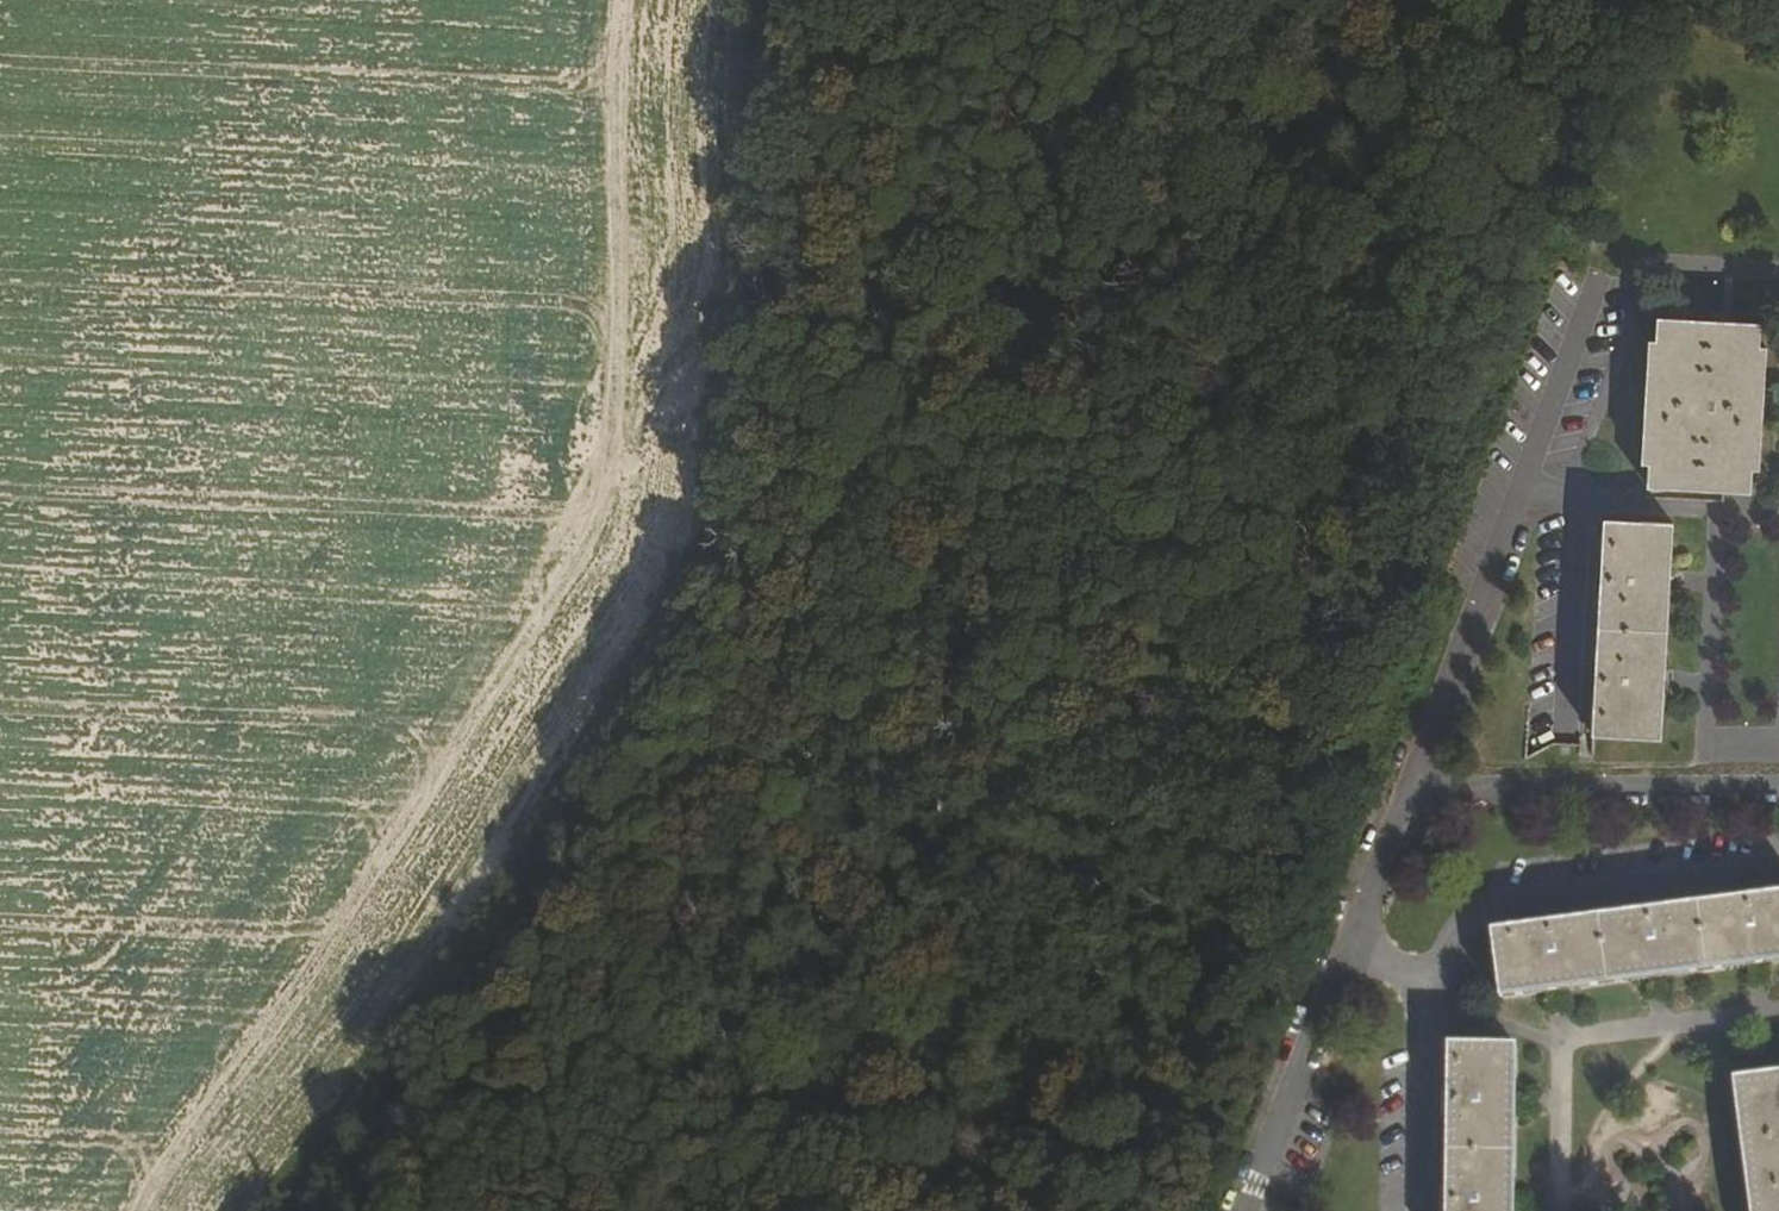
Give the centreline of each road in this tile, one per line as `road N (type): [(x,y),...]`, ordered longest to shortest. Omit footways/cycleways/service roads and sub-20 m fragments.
road 1 (unclassified): [(1579,296),(1401,783)]
road 2 (residential): [(1231,1210),(1401,783)]
road 3 (residential): [(1401,783),(1778,783)]

